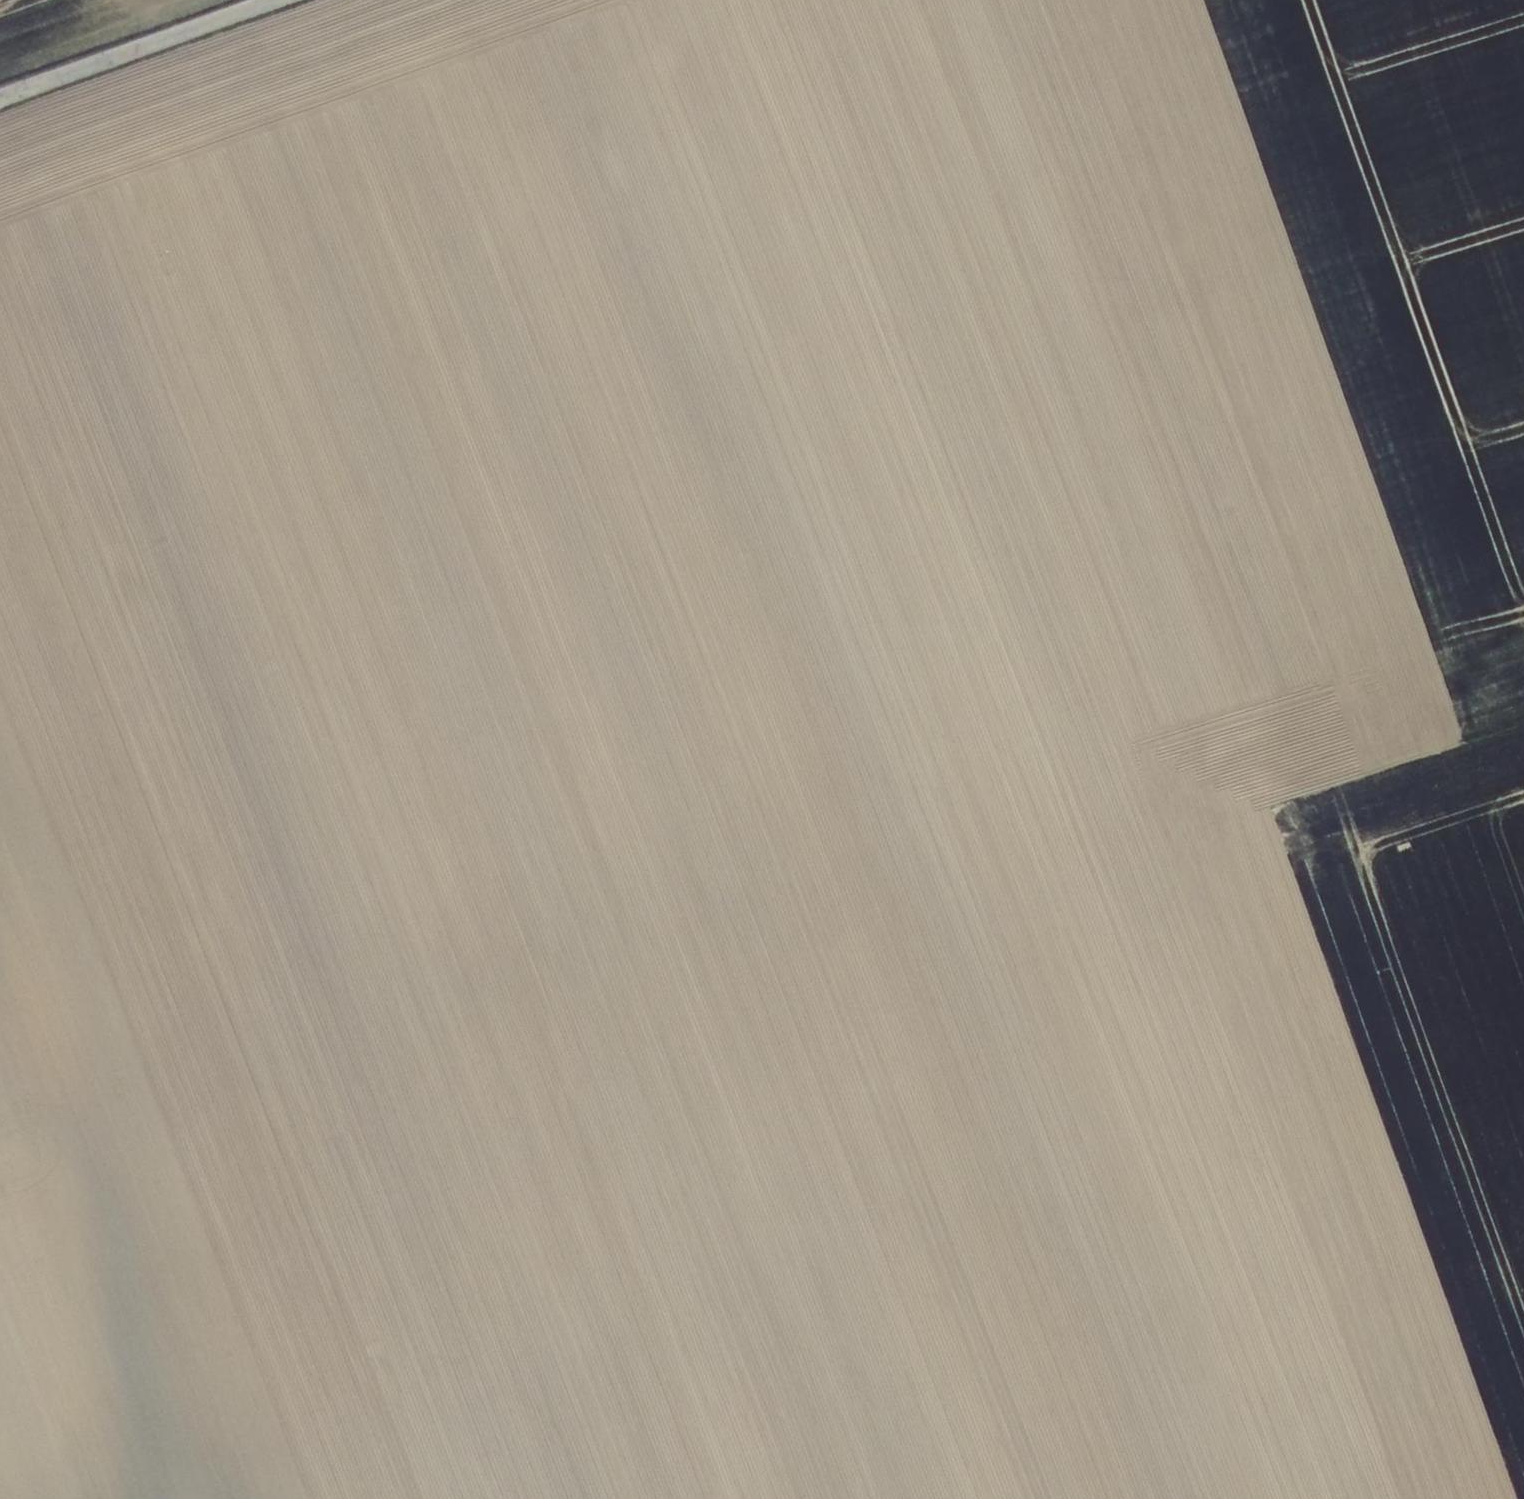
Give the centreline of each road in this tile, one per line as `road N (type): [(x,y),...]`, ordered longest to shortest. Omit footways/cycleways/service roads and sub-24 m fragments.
road 1 (unclassified): [(0,98),(272,0)]

